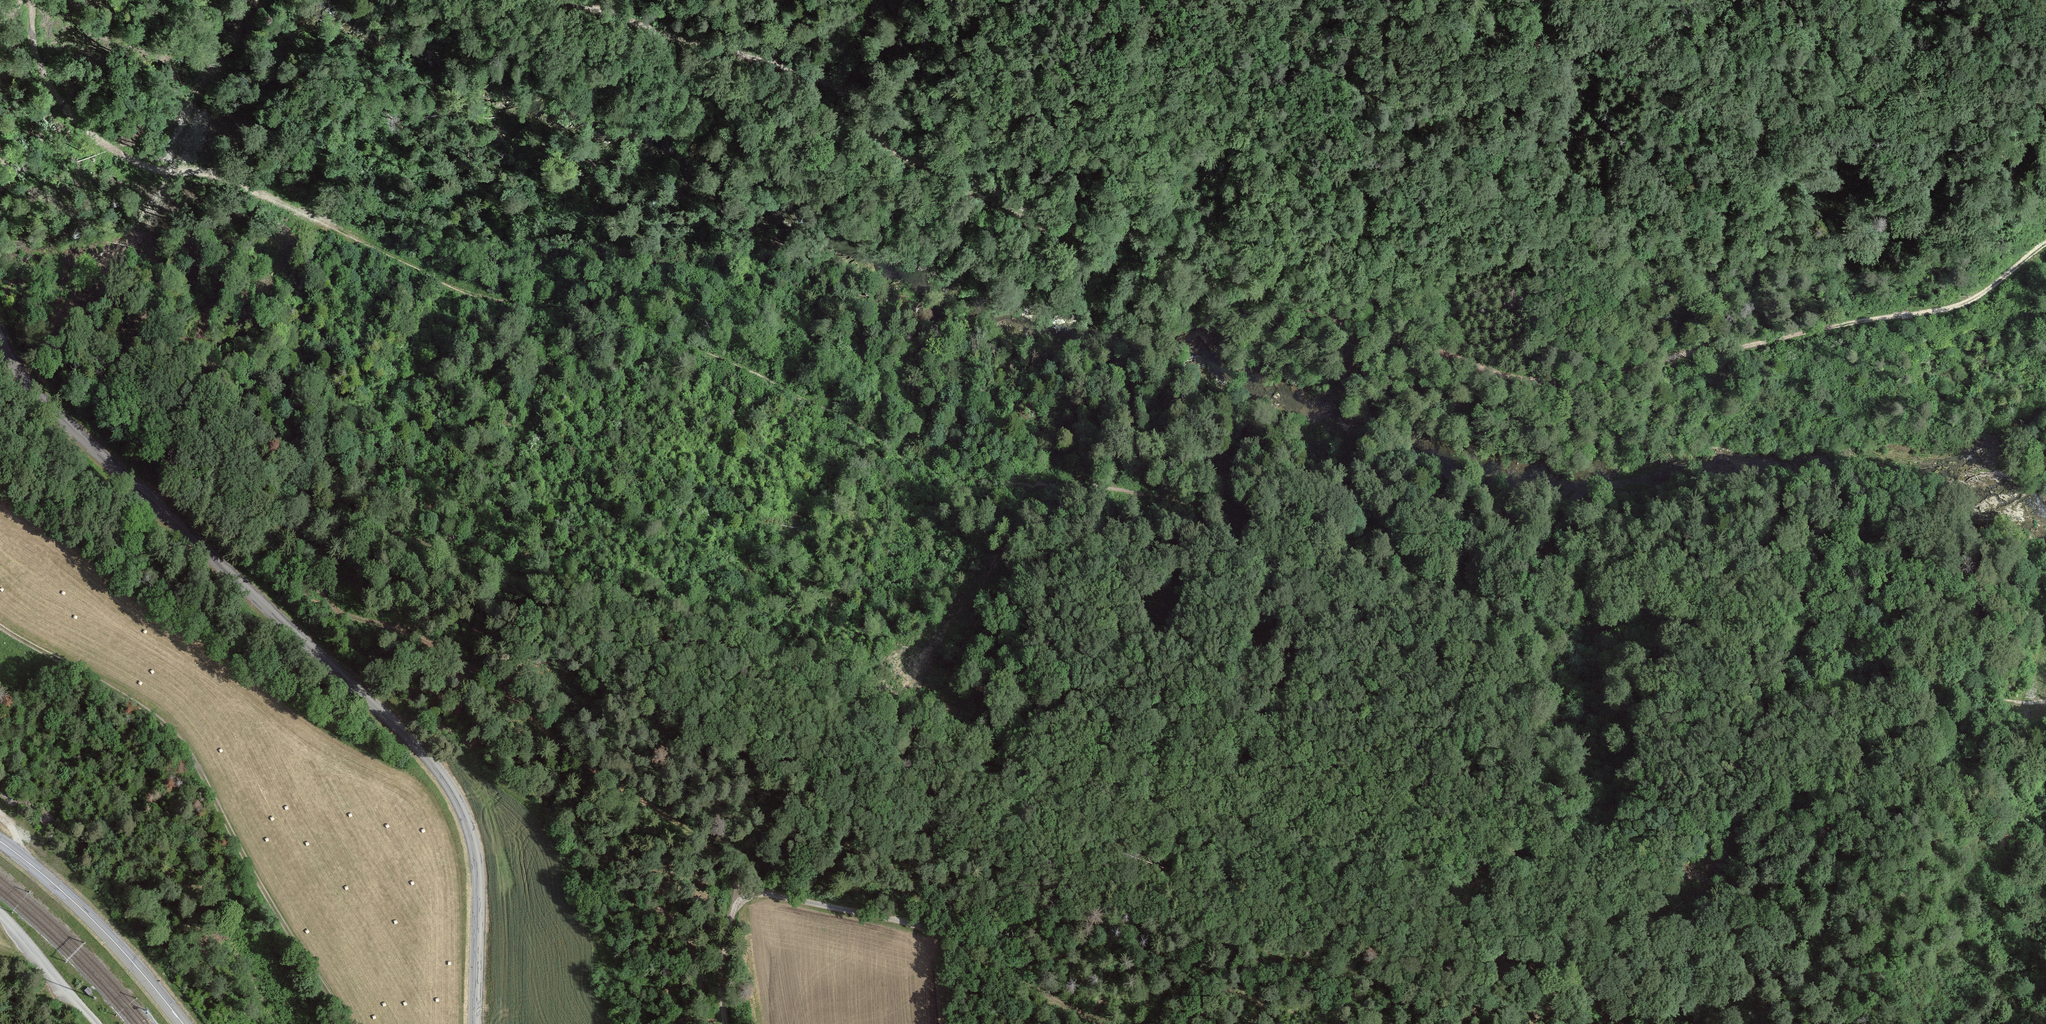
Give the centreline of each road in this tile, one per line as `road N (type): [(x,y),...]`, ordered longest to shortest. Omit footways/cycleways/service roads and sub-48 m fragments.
road 1 (track): [(1613,1023),(1526,916),(1475,882),(1015,776),(918,743),(623,598),(505,574),(401,534),(334,530),(289,510),(270,512),(267,538),(337,611),(408,631),(467,661),(559,743),(719,851),(747,890)]
road 2 (track): [(33,0),(36,44),(49,78),(93,135),(160,170),(213,172),(277,196),(470,294),(681,343),(789,389),(945,472),(1088,484),(1192,504),(1442,601),(1554,624),(1592,631),(1665,612),(1689,617),(1808,671)]
road 3 (track): [(2045,243),(1967,303),(1698,352),(1599,380),(1537,383),(1303,311),(1154,241),(1068,228),(927,162),(879,131),(846,94),(567,0)]
road 4 (tertiary): [(476,1023),(477,863),(447,782),(415,743),(40,398),(0,334)]
road 5 (track): [(1230,0),(1306,38),(1367,86),(1407,103),(1473,111),(1525,59),(1586,37),(1663,95),(1715,64),(1837,60),(1875,41)]
road 6 (track): [(0,625),(165,724),(345,1023)]
road 7 (track): [(747,890),(946,929),(1109,1023)]
road 8 (primary): [(0,841),(94,921),(183,1023)]
road 9 (track): [(2045,704),(1808,671)]
road 10 (track): [(337,611),(310,598),(188,501),(138,488)]
road 11 (track): [(201,775),(0,721)]
road 12 (unclassified): [(98,1023),(0,912)]
road 13 (track): [(747,890),(733,909),(727,947),(727,1023)]

